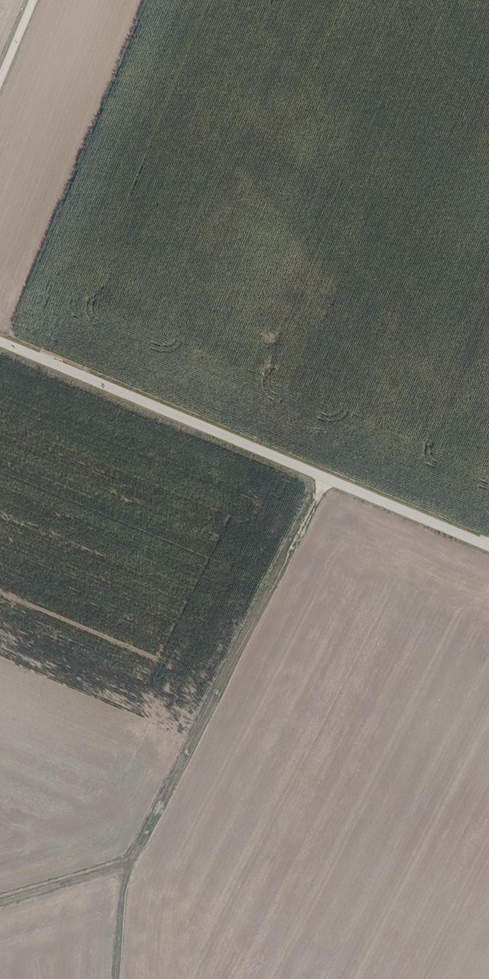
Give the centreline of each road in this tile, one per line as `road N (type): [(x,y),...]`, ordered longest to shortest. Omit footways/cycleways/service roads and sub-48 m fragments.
road 1 (track): [(0,341),(488,546)]
road 2 (track): [(129,864),(327,478)]
road 3 (track): [(0,901),(129,864)]

